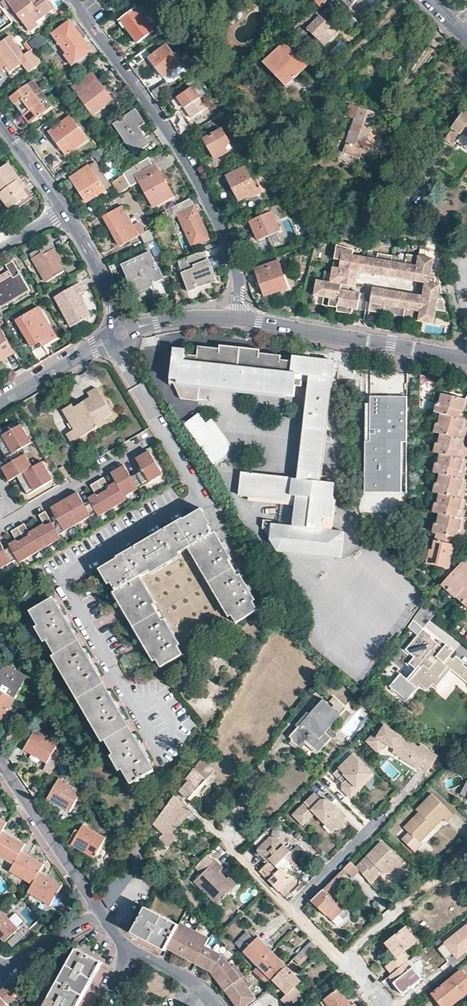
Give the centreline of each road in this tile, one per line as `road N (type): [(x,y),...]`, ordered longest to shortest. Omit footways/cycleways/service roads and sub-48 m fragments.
road 1 (residential): [(239,317),(238,277),(218,220),(158,118),(72,0)]
road 2 (residential): [(239,317),(466,359)]
road 3 (residential): [(386,815),(292,911),(343,962)]
road 4 (residential): [(100,913),(0,760)]
road 5 (residential): [(466,846),(343,962)]
road 6 (track): [(227,843),(248,786),(307,707)]
road 7 (residential): [(0,404),(123,333)]
road 8 (residential): [(63,209),(123,333)]

